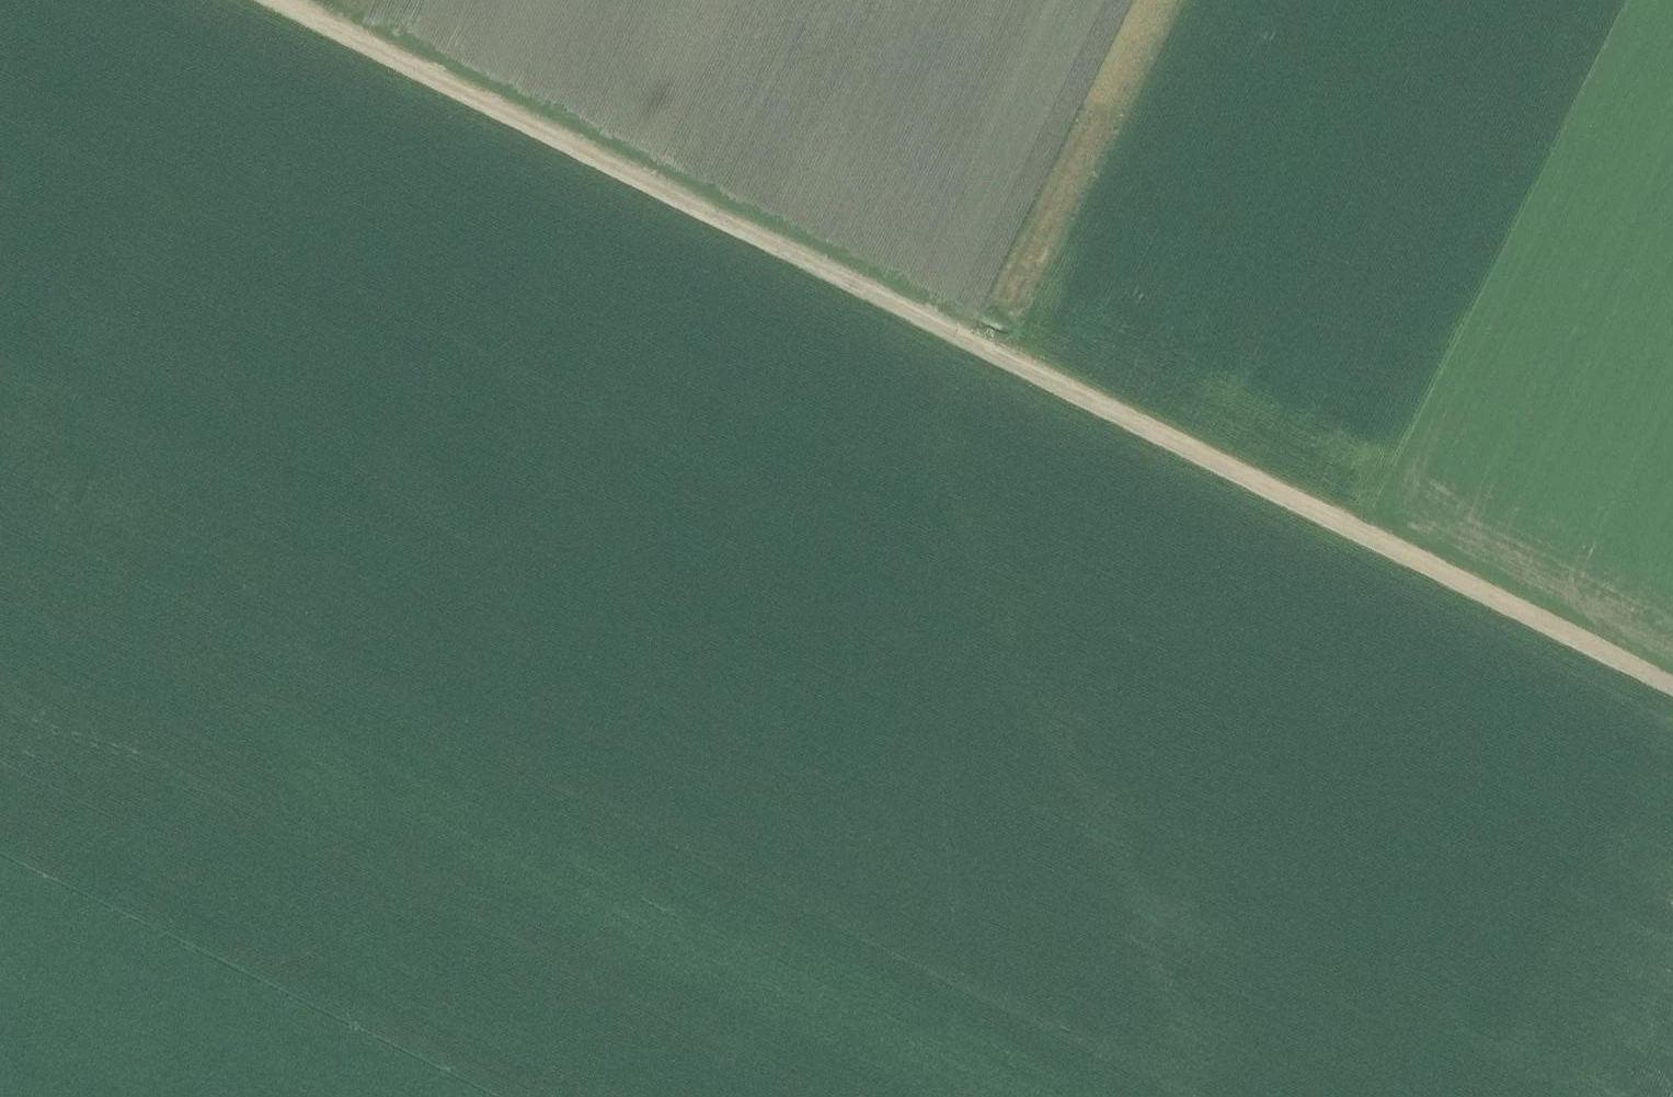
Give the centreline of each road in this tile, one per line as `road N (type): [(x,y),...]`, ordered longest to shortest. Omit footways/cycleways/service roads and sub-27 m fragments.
road 1 (track): [(1672,687),(293,0)]

